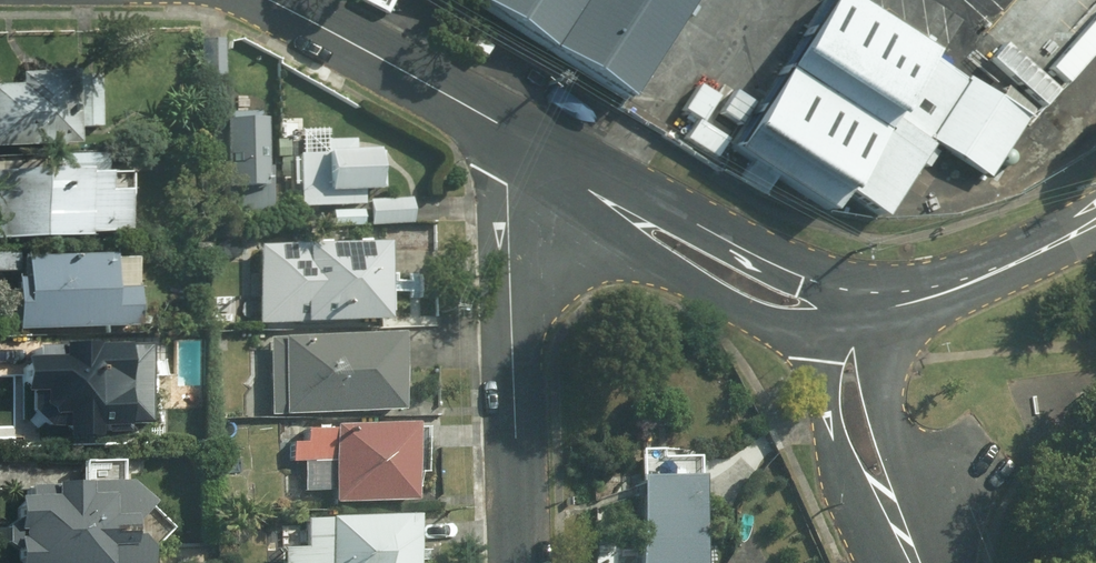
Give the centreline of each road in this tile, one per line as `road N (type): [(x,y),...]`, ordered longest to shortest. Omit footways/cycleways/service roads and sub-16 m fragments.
road 1 (residential): [(527,141),(511,228),(521,562)]
road 2 (residential): [(862,311),(765,292),(527,141)]
road 3 (residential): [(527,141),(271,0)]
road 4 (residential): [(862,311),(847,380),(863,451),(909,562)]
road 5 (residential): [(1095,220),(922,300),(862,311)]

